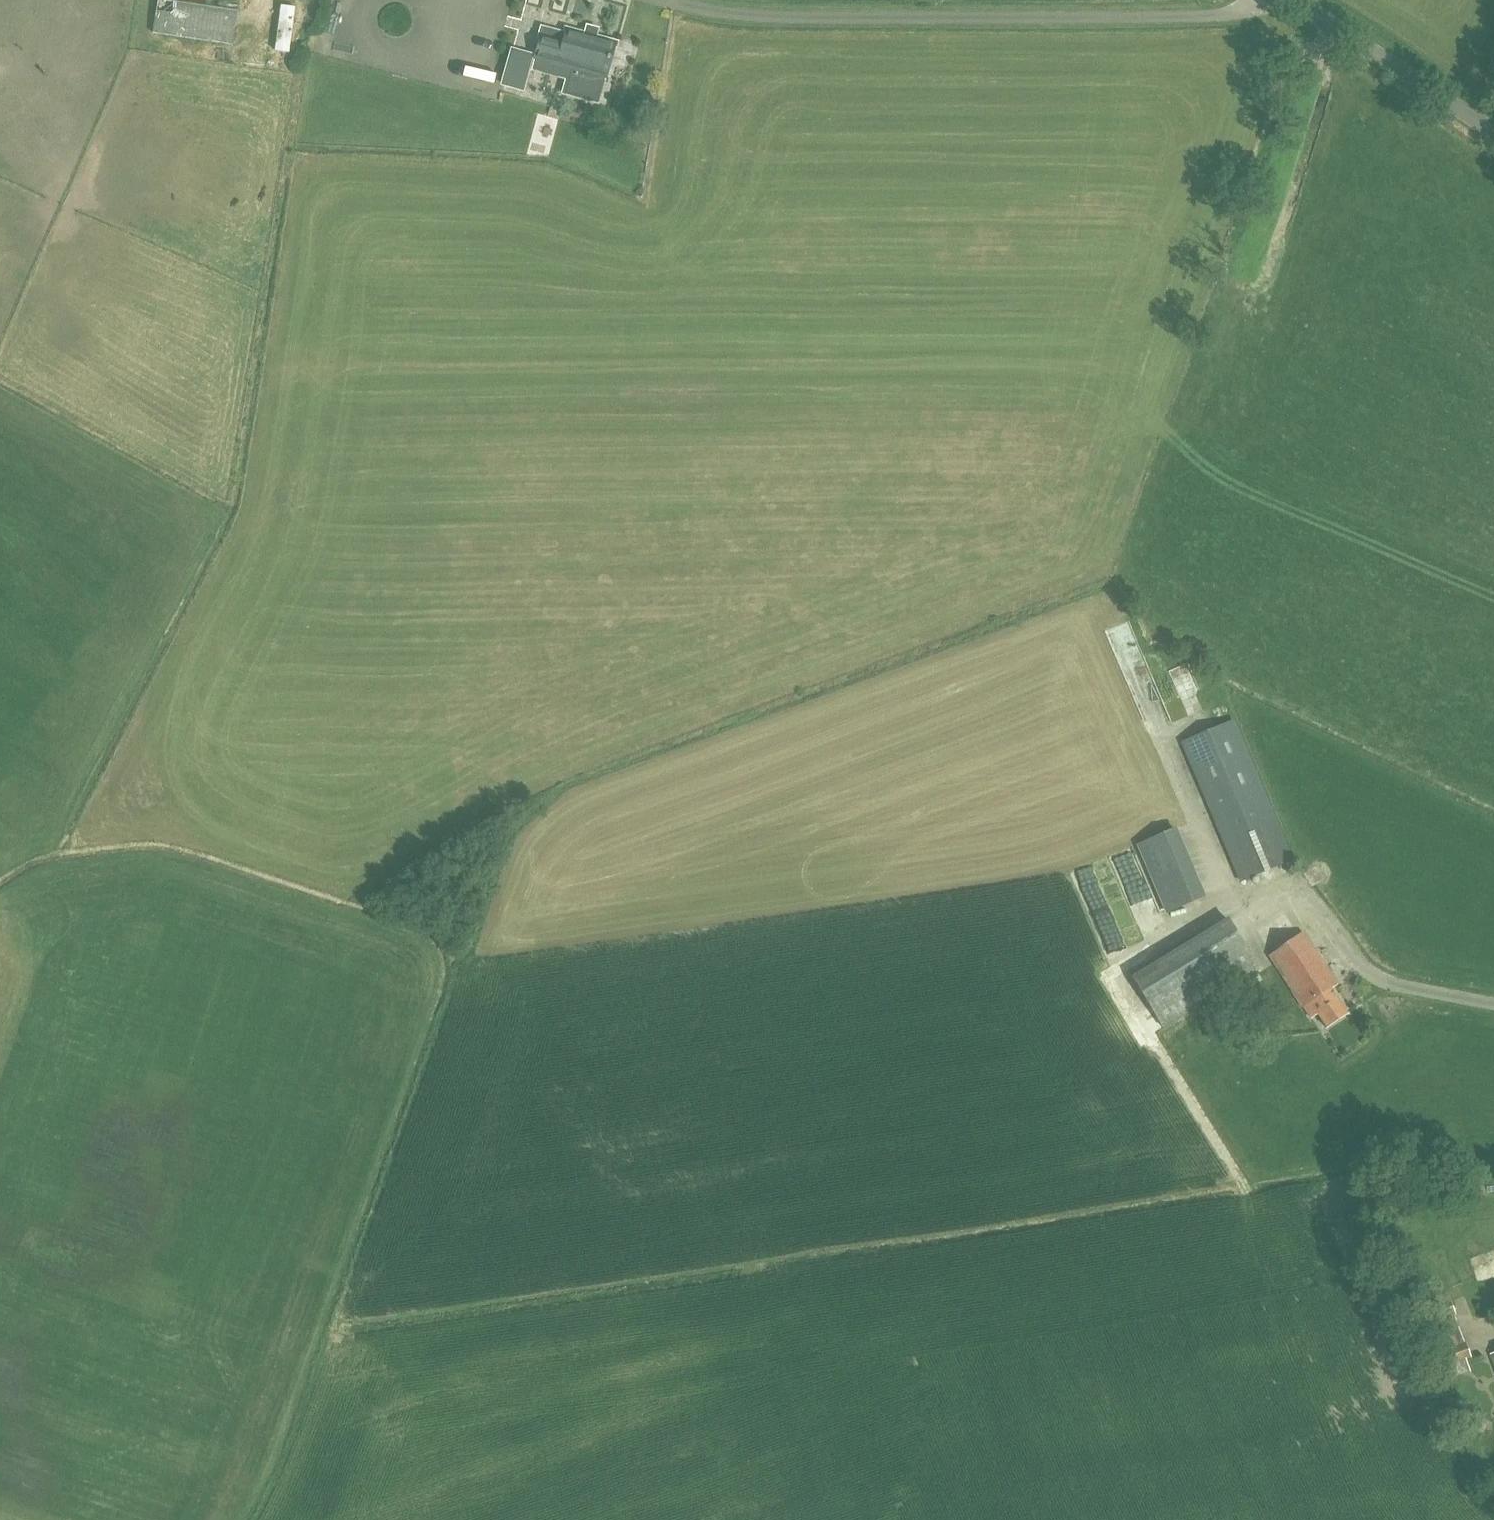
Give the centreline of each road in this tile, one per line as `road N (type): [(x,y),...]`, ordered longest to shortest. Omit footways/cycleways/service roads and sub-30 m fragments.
road 1 (unclassified): [(1493,133),(1294,0)]

